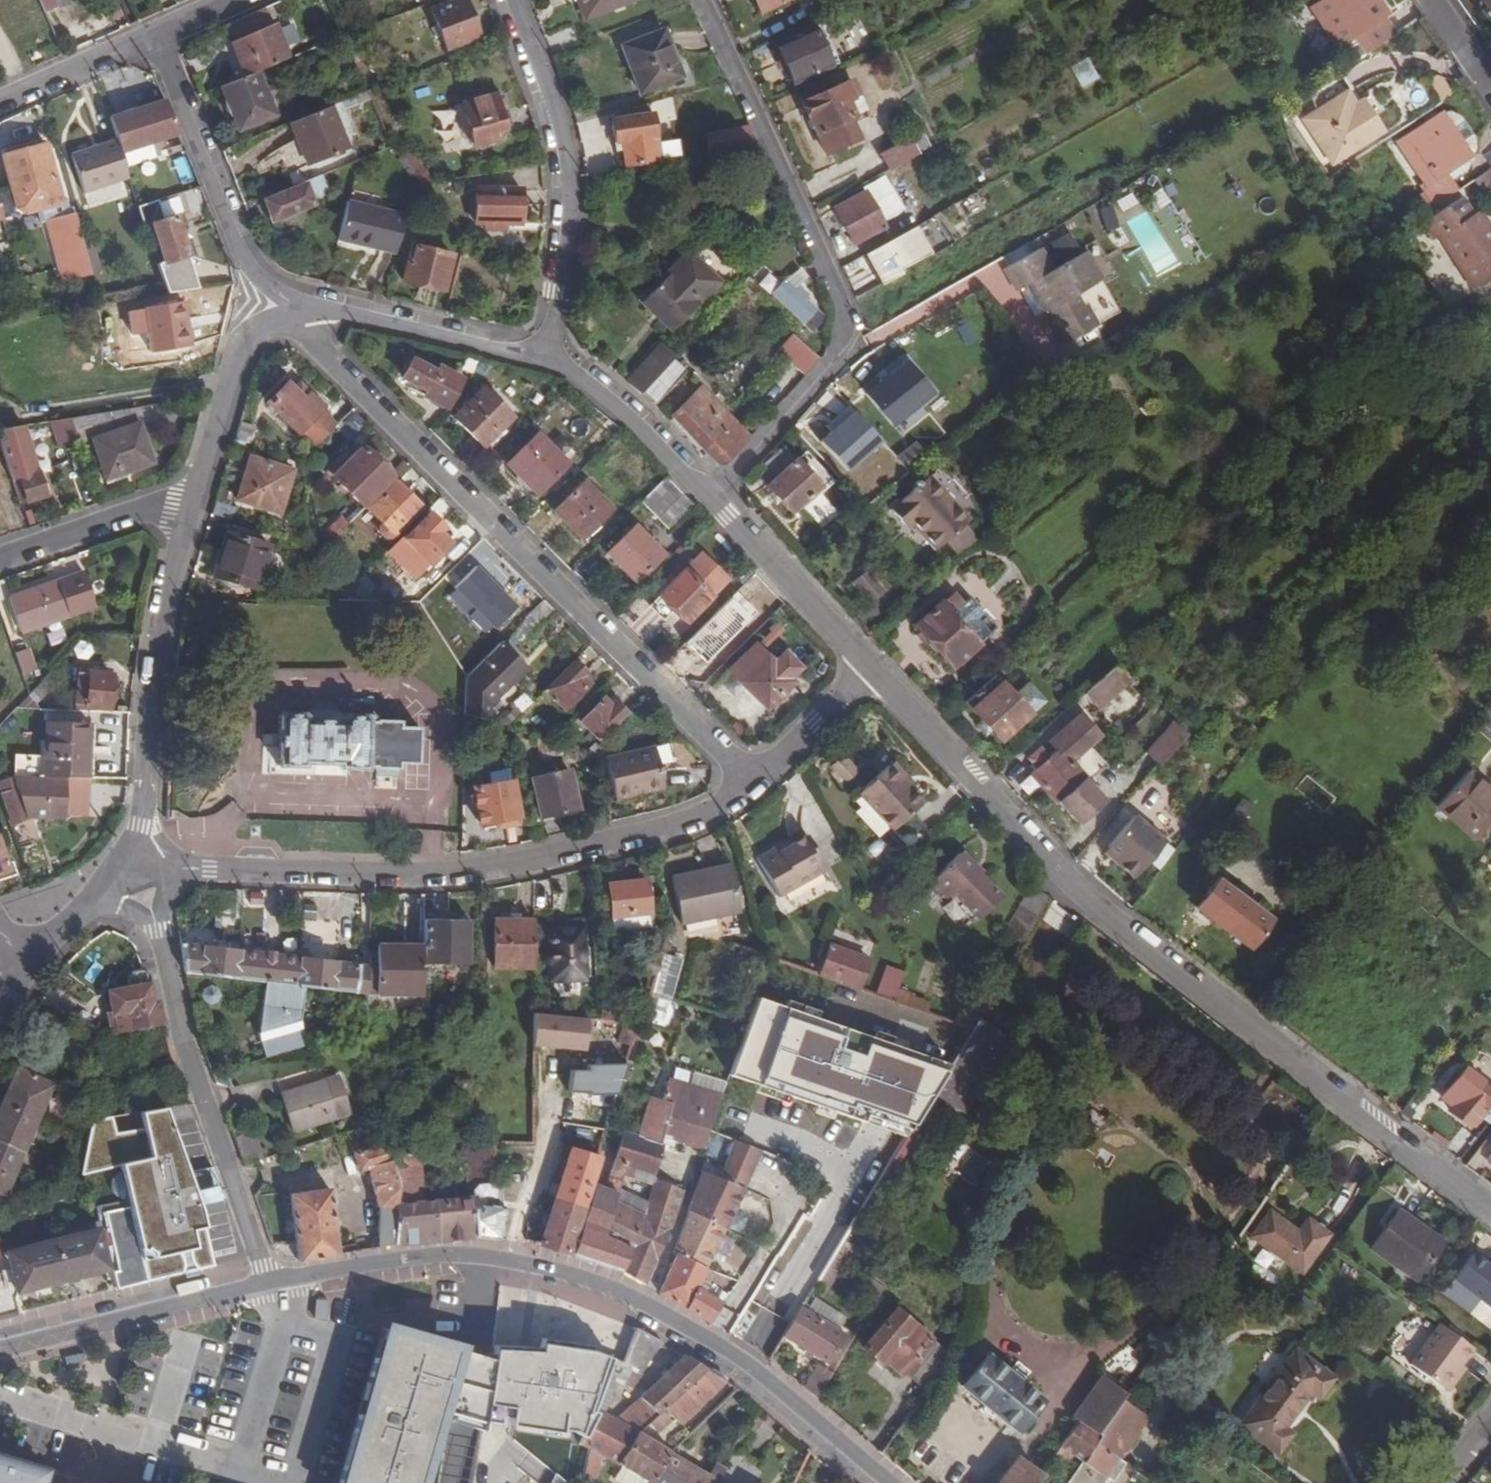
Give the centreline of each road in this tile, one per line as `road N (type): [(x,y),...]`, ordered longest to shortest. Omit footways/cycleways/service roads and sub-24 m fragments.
road 1 (residential): [(1490,1215),(1188,984),(1056,868),(867,666)]
road 2 (residential): [(758,781),(676,709),(335,364),(295,312)]
road 3 (residential): [(177,870),(476,876),(708,819),(758,781)]
road 4 (residential): [(701,0),(837,292),(841,325),(833,354),(710,500)]
road 5 (residential): [(482,1257),(582,1278),(672,1315),(893,1482)]
road 6 (residential): [(196,496),(134,867)]
road 7 (residential): [(516,0),(571,168),(571,231),(547,360)]
road 8 (residential): [(269,1282),(194,1075),(159,931)]
road 9 (residential): [(295,312),(240,252),(151,36)]
road 10 (residential): [(0,1351),(269,1282)]
road 11 (residential): [(547,360),(338,313),(295,312)]
road 12 (residential): [(867,666),(710,500)]
road 13 (residential): [(482,1257),(477,1344),(453,1482)]
road 14 (residential): [(295,312),(238,353),(196,496)]
road 15 (residential): [(710,500),(587,380),(547,360)]
road 16 (residential): [(269,1282),(396,1260),(482,1257)]
road 17 (residential): [(196,496),(0,560)]
road 18 (residential): [(151,36),(0,102)]
road 19 (residential): [(758,781),(867,666)]

